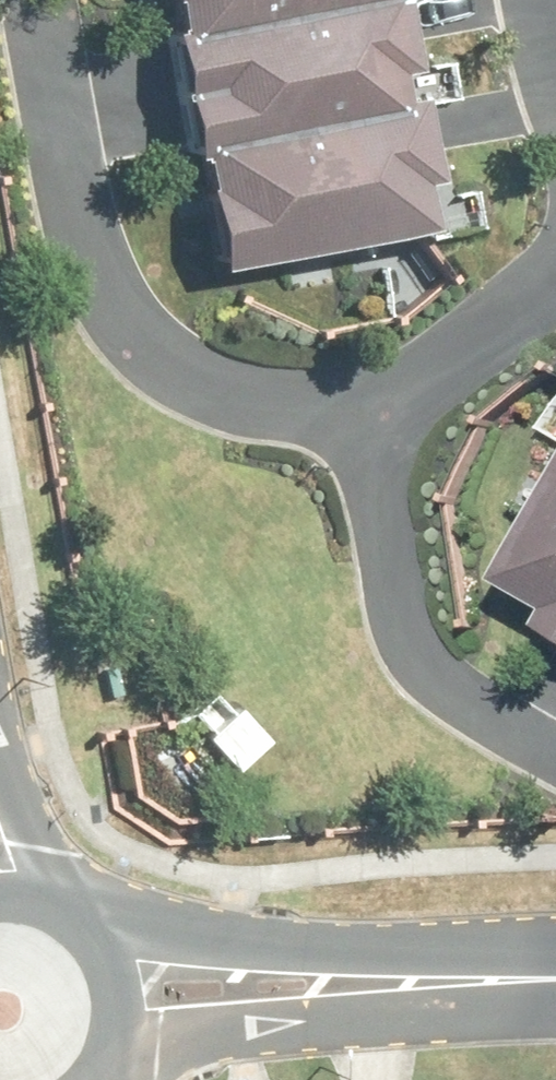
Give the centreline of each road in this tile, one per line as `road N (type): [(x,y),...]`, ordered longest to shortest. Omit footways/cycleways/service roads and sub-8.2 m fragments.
road 1 (residential): [(386,436),(220,392),(168,360),(128,314),(82,243),(35,0)]
road 2 (residential): [(555,776),(490,741),(416,667),(383,479),(386,436)]
road 3 (tertiary): [(87,932),(435,986)]
road 4 (tertiary): [(435,986),(114,1040)]
road 5 (residential): [(386,436),(555,283)]
road 6 (tertiary): [(0,766),(69,918)]
road 7 (tertiary): [(435,986),(555,983)]

